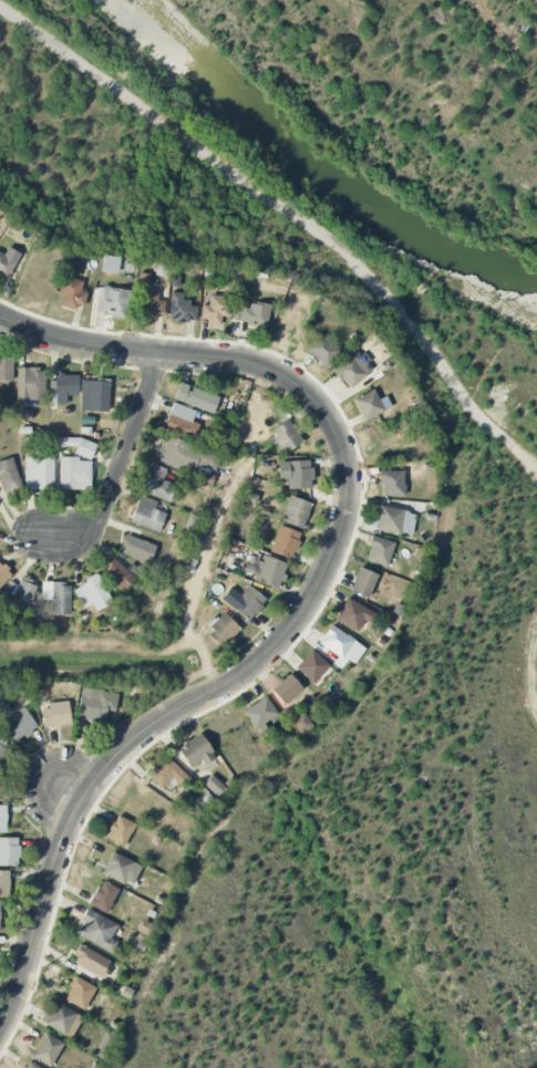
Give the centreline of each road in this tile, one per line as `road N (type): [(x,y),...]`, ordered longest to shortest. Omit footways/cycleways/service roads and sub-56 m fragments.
road 1 (residential): [(264,366),(302,384),(341,436),(349,492),(330,571),(257,665),(143,733),(87,792),(62,841),(28,973),(0,1032)]
road 2 (residential): [(264,366),(85,346),(0,319)]
road 3 (residential): [(156,353),(93,535),(34,535)]

